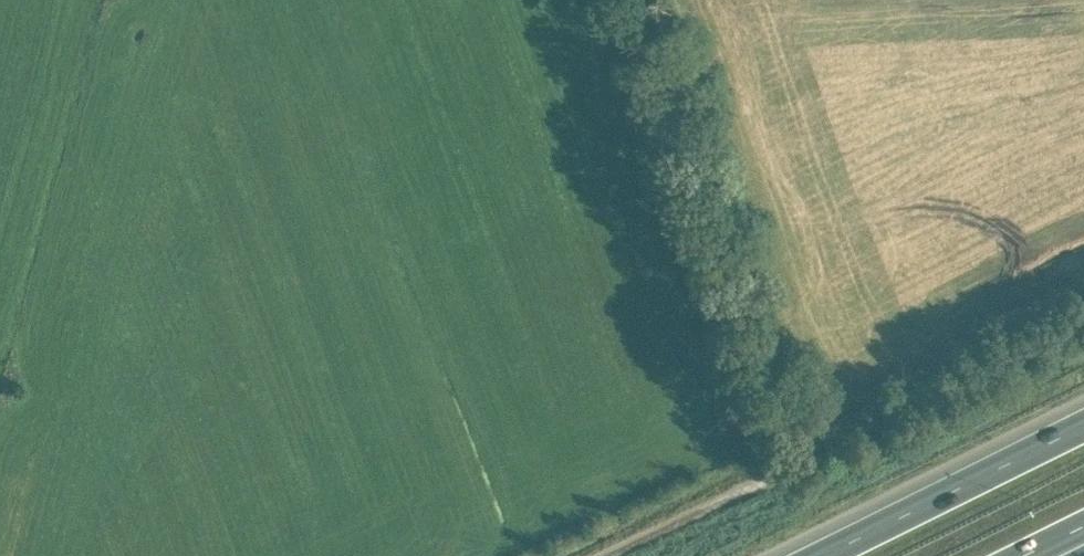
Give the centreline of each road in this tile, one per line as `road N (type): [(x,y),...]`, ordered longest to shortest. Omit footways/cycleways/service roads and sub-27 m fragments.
road 1 (unclassified): [(587,555),(1083,315)]
road 2 (unknown): [(648,0),(810,448)]
road 3 (motorway): [(1083,425),(817,555)]

